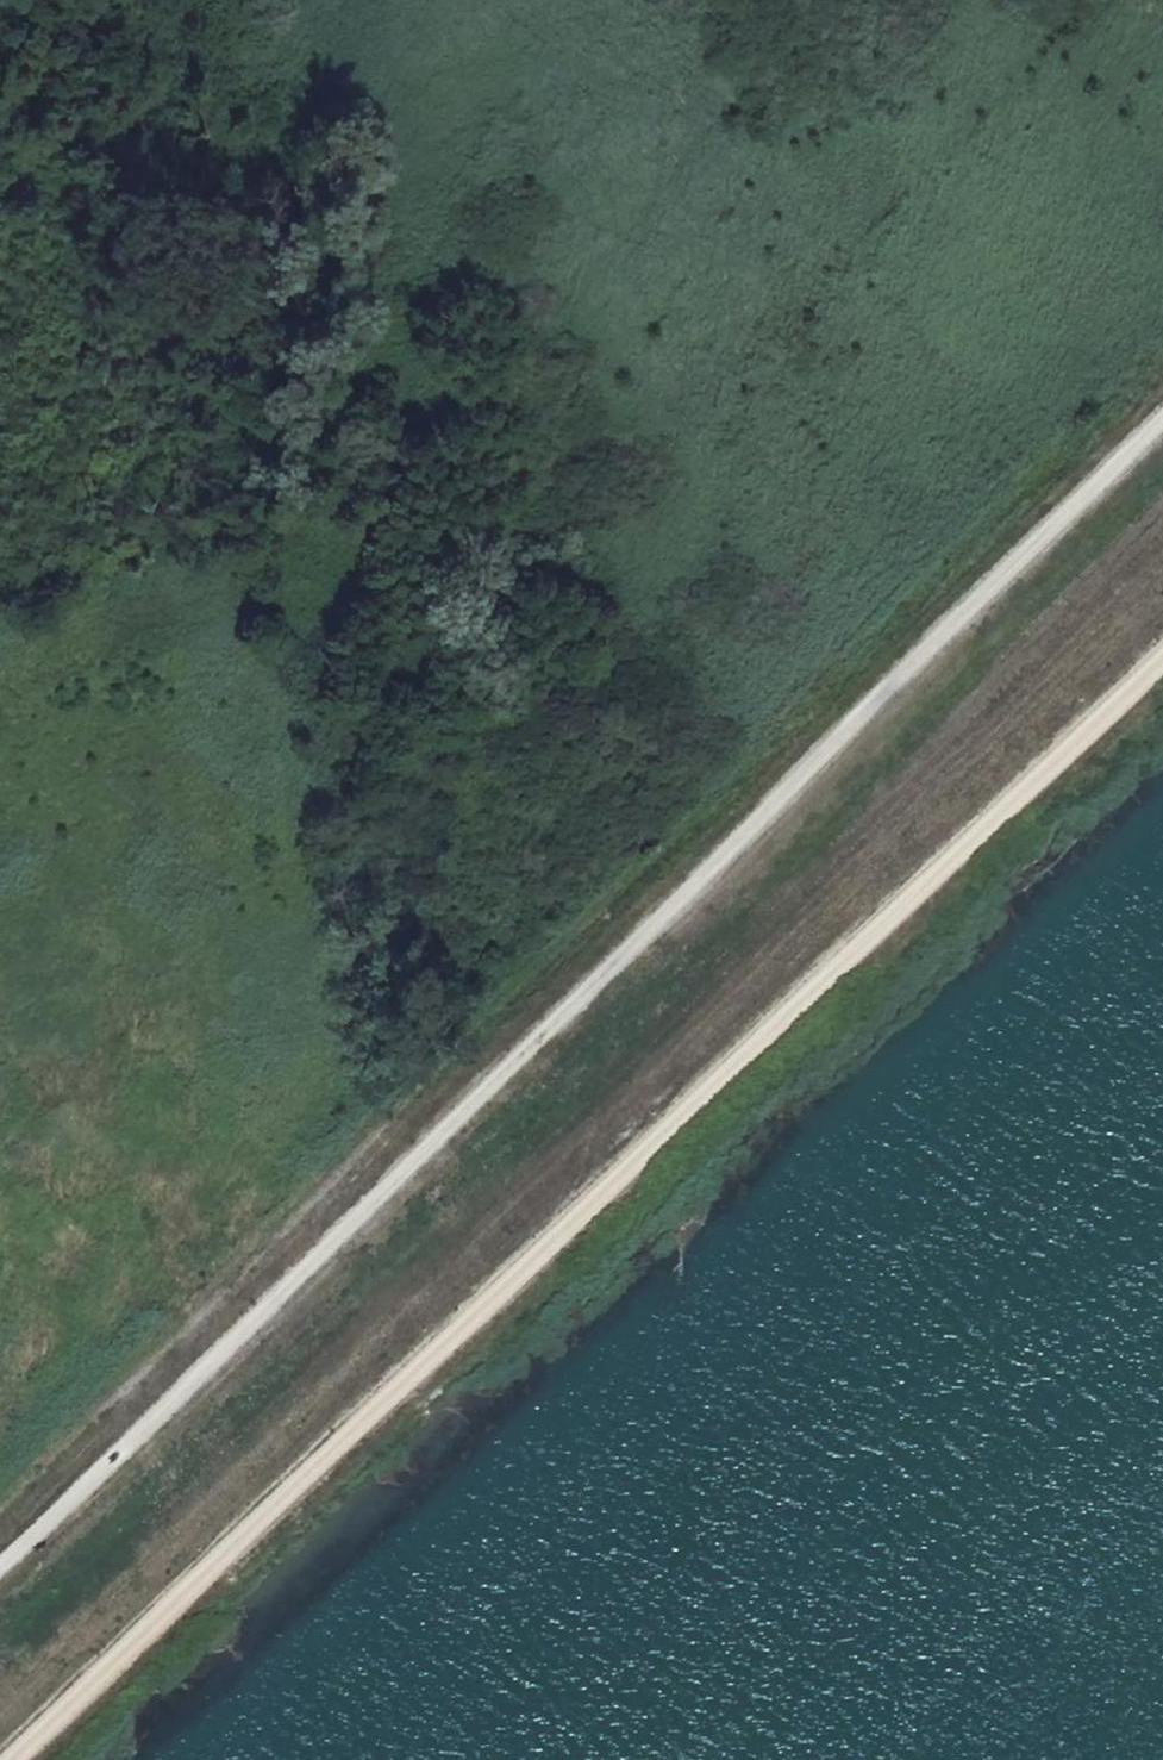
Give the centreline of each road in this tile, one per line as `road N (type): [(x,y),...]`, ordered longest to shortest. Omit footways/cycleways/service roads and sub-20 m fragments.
road 1 (track): [(0,1555),(1162,416)]

